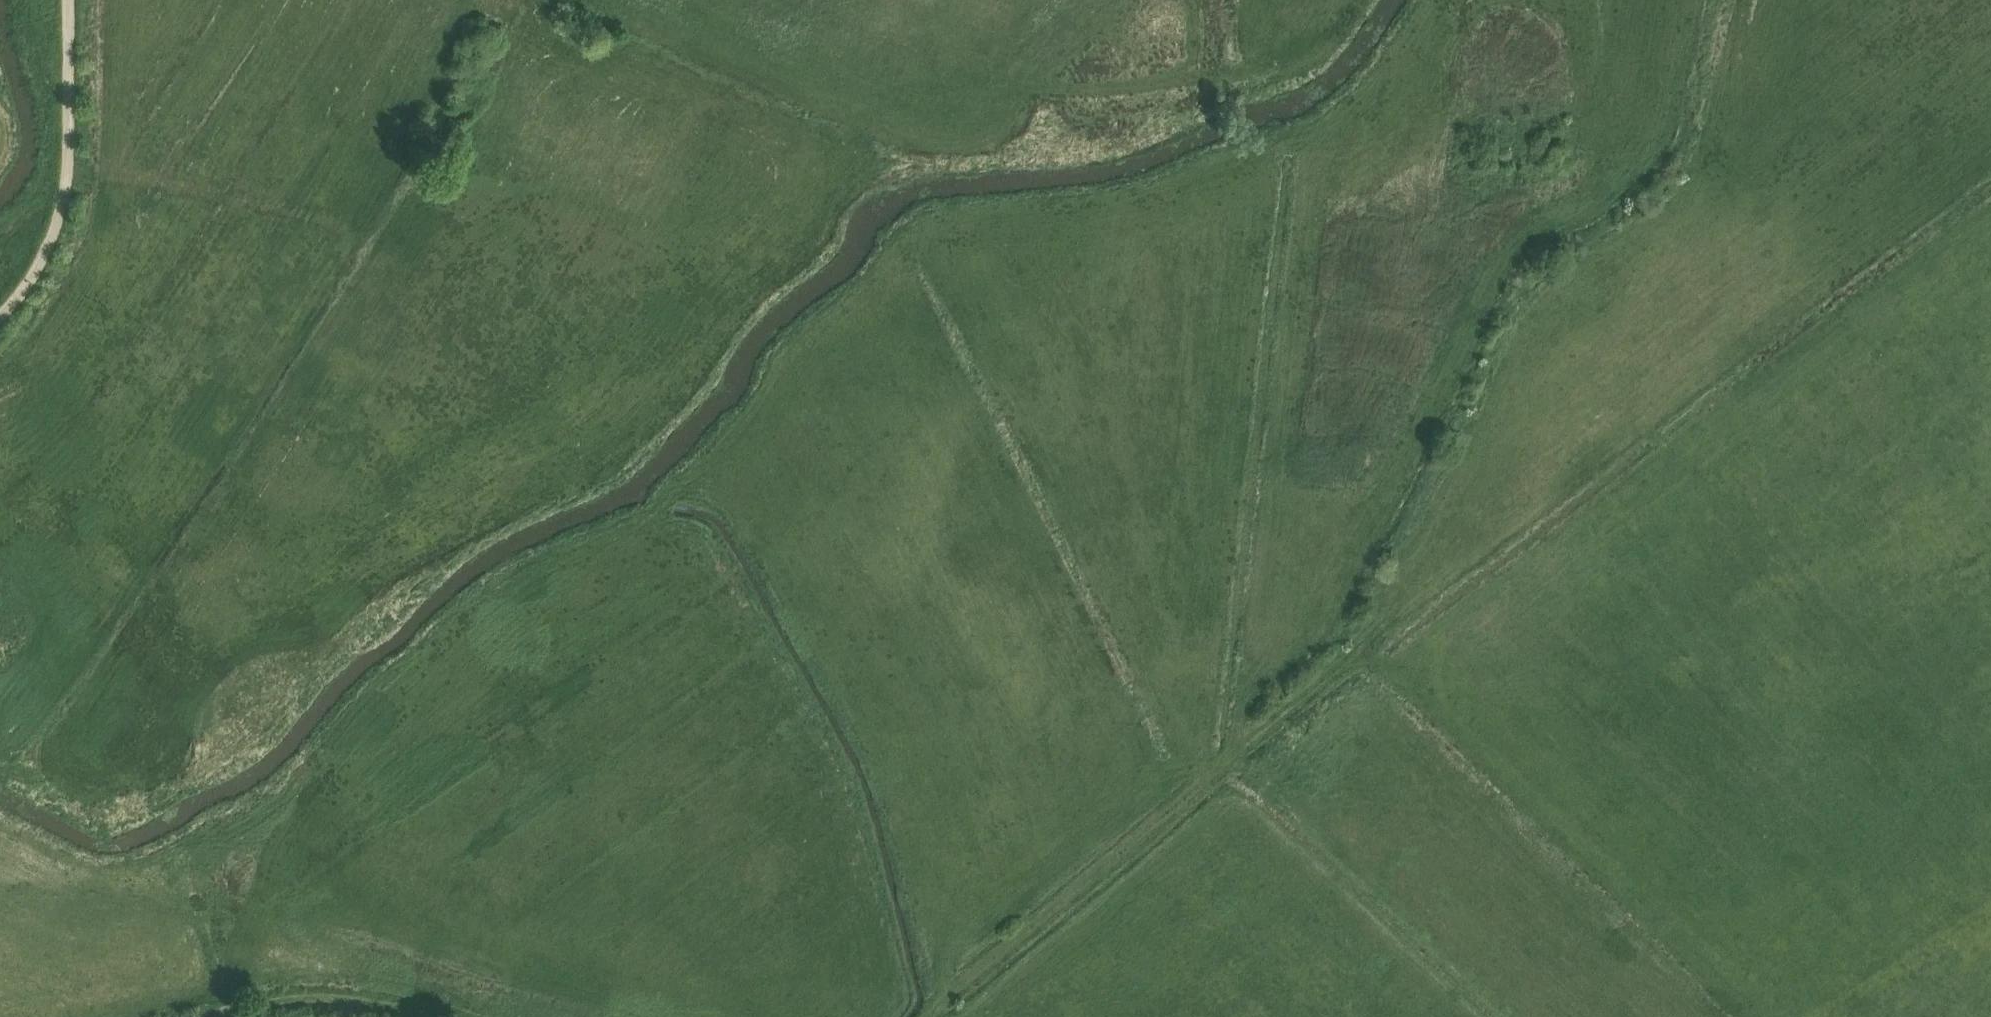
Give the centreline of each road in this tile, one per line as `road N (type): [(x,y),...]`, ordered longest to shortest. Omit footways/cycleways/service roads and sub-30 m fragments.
road 1 (track): [(0,318),(49,248),(62,207),(70,158),(70,0)]

